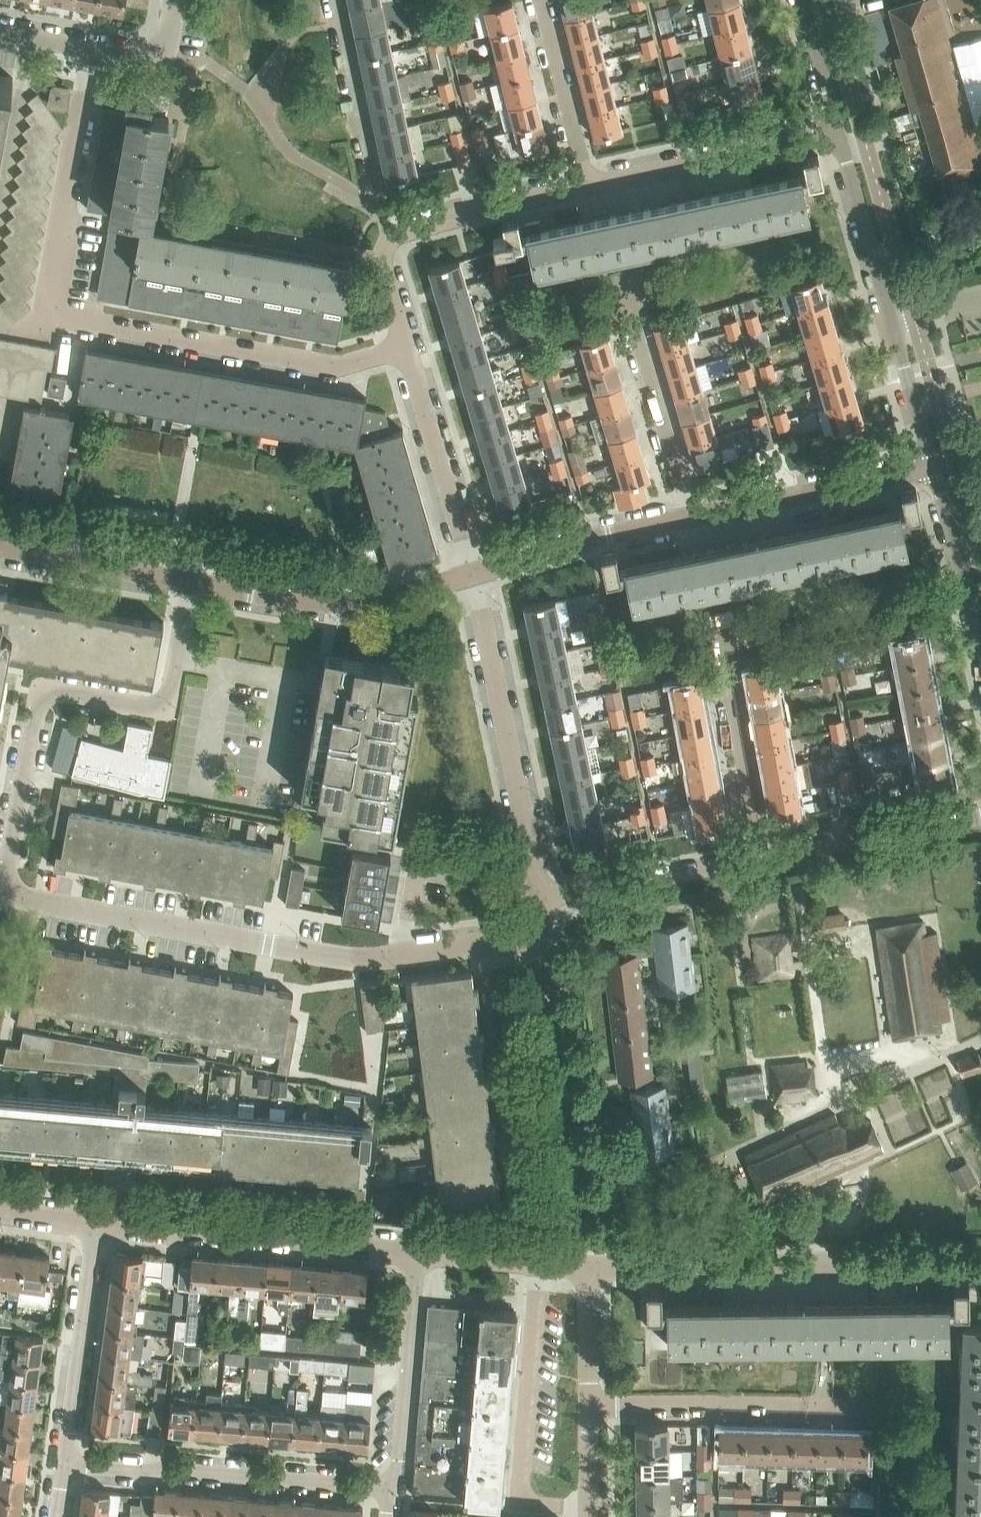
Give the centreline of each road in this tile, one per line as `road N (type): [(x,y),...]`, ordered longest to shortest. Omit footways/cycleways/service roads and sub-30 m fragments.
road 1 (residential): [(407,350),(339,364),(52,309),(91,42)]
road 2 (residential): [(547,929),(535,938),(342,959),(5,897)]
road 3 (unclassified): [(5,897),(47,692),(161,703),(187,582)]
road 4 (residential): [(585,1265),(980,1263)]
road 5 (residential): [(932,465),(840,131)]
road 6 (residential): [(79,1223),(409,1252)]
road 7 (residential): [(542,898),(476,574)]
road 8 (unclassified): [(385,1482),(56,1454)]
road 9 (residential): [(407,350),(381,254),(390,233),(588,186)]
road 10 (residential): [(476,574),(365,603),(187,582)]
road 11 (residential): [(878,1407),(588,1406)]
road 12 (residential): [(588,186),(840,131)]
road 13 (residential): [(763,858),(715,610)]
road 14 (residential): [(691,517),(619,275)]
road 15 (residential): [(932,465),(691,517)]
road 16 (residential): [(476,574),(407,350)]
road 17 (unclassified): [(56,1454),(79,1223)]
road 18 (unclassified): [(385,1482),(409,1252)]
road 19 (residential): [(542,898),(763,858)]
road 20 (residential): [(691,517),(476,574)]
road 21 (residential): [(763,858),(980,817)]
road 22 (residential): [(588,186),(543,0)]
road 23 (residential): [(187,582),(0,547)]
road 24 (residential): [(337,0),(373,179)]
road 25 (residential): [(409,1252),(585,1265)]
road 26 (residential): [(980,634),(932,465)]
road 27 (residential): [(588,1406),(585,1265)]
road 28 (residential): [(840,131),(805,0)]

